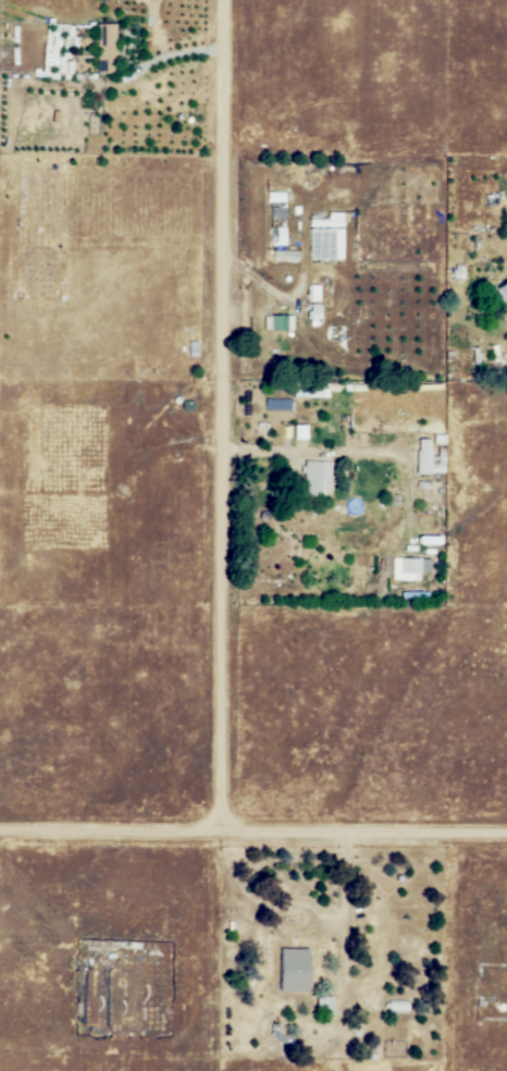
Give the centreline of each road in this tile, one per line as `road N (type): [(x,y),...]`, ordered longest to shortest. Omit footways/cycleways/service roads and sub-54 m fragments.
road 1 (residential): [(215,835),(219,0)]
road 2 (residential): [(506,837),(0,835)]

